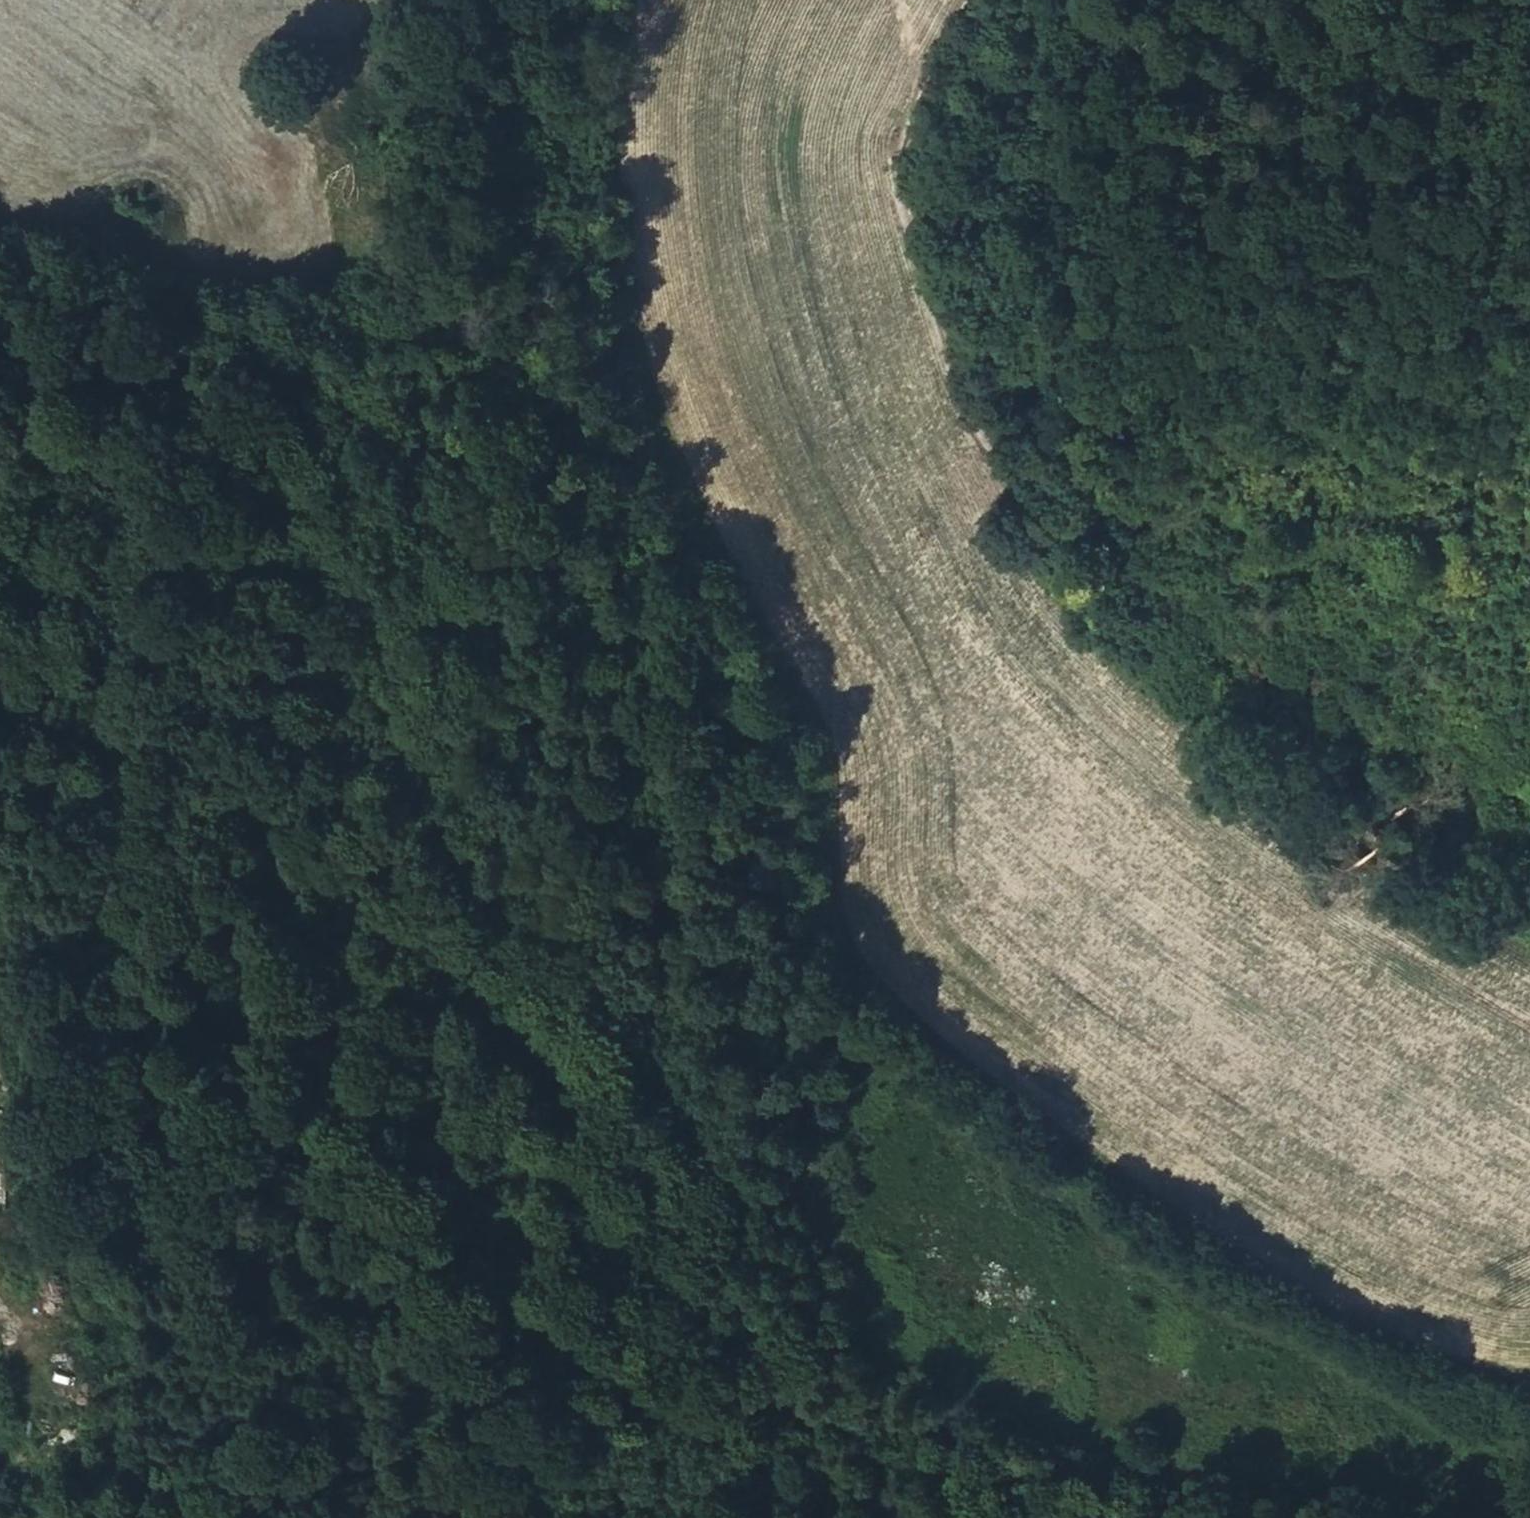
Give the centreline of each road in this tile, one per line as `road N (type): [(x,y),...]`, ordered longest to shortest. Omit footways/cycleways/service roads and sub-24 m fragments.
road 1 (track): [(1529,865),(1463,842),(1005,466),(914,201),(933,102),(992,0)]

